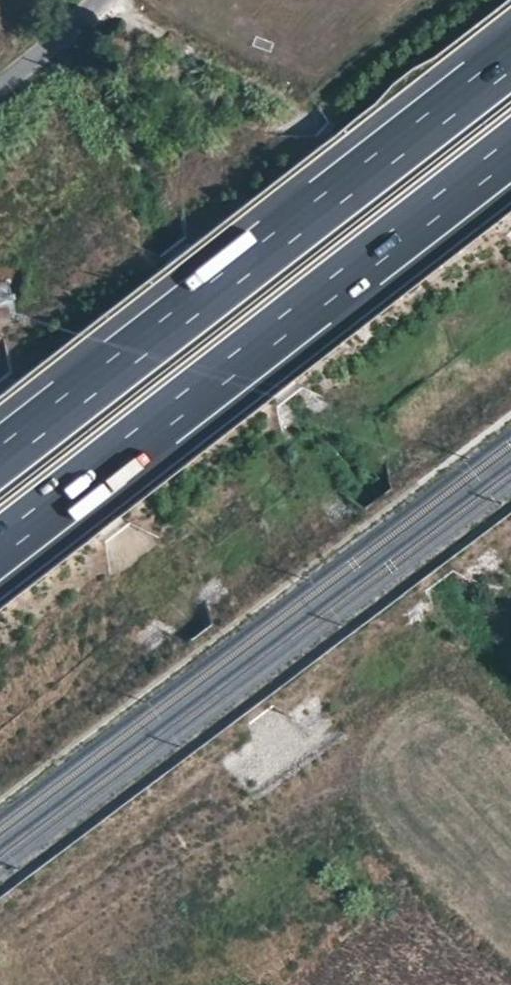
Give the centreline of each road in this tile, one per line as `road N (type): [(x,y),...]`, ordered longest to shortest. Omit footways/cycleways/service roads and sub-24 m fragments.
road 1 (motorway): [(0,547),(510,149)]
road 2 (motorway): [(510,59),(0,457)]
road 3 (track): [(116,0),(284,106)]
road 4 (tertiary): [(0,78),(92,0)]

